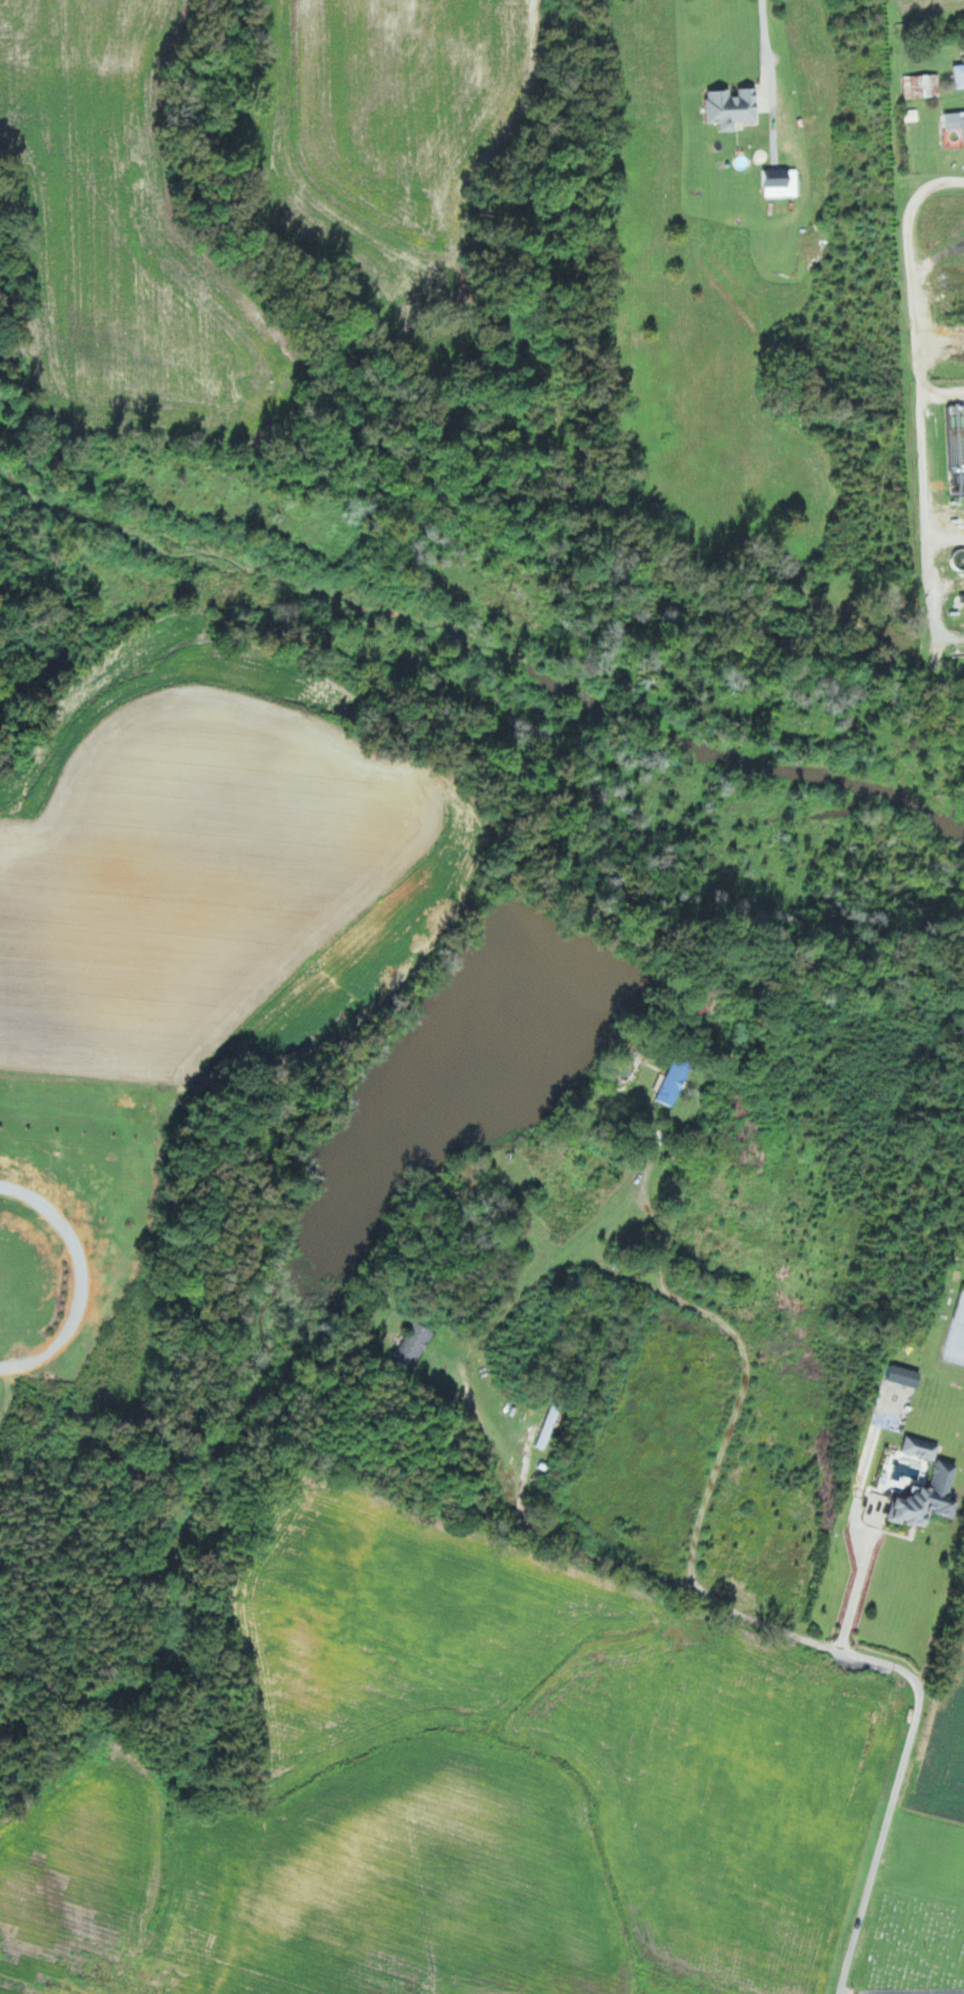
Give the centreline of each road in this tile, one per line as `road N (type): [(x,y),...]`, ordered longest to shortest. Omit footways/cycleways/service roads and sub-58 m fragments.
road 1 (residential): [(837,1993),(921,1710),(917,1682),(892,1664),(726,1610),(695,1582),(692,1548),(749,1376),(737,1339),(667,1292),(643,1185)]

